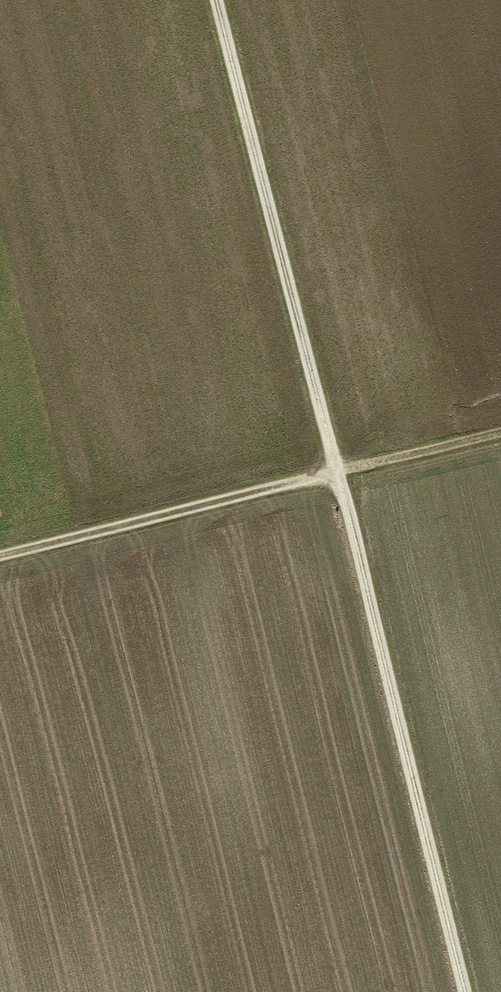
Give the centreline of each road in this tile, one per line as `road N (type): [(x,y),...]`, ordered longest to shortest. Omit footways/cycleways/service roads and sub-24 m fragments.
road 1 (track): [(465,991),(217,0)]
road 2 (track): [(0,558),(500,432)]

